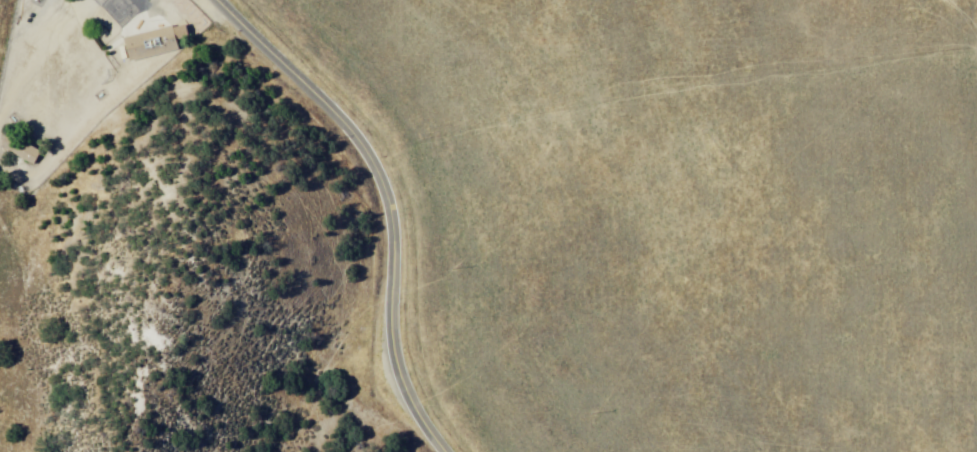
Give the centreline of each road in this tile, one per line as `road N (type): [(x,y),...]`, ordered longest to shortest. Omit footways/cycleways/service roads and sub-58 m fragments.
road 1 (primary): [(452,451),(416,404),(396,359),(396,219),(371,145),(274,43),(209,0)]

